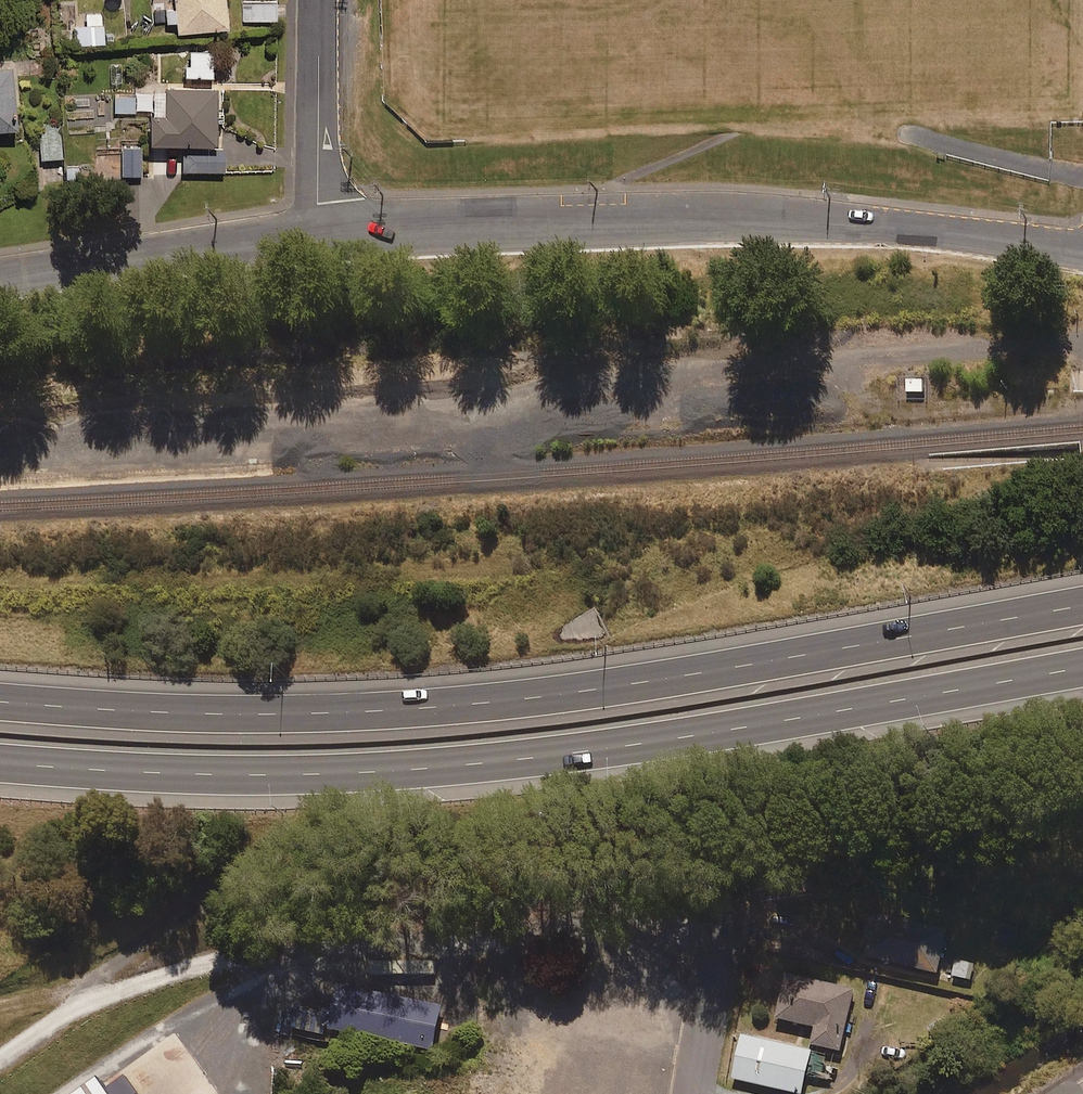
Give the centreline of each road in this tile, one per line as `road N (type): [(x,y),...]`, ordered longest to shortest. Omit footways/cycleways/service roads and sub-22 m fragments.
road 1 (motorway): [(1082,666),(663,740),(356,774),(0,763)]
road 2 (motorway): [(0,697),(177,711),(502,701),(1082,606)]
road 3 (track): [(1082,341),(795,377),(0,439)]
road 4 (residential): [(319,236),(771,219),(1082,251)]
road 5 (track): [(727,927),(481,916),(317,932),(88,1001),(0,1060)]
road 6 (residential): [(0,278),(319,236)]
road 7 (residential): [(319,236),(318,0)]
road 8 (residential): [(734,899),(693,1093)]
road 9 (track): [(65,1093),(231,988)]

